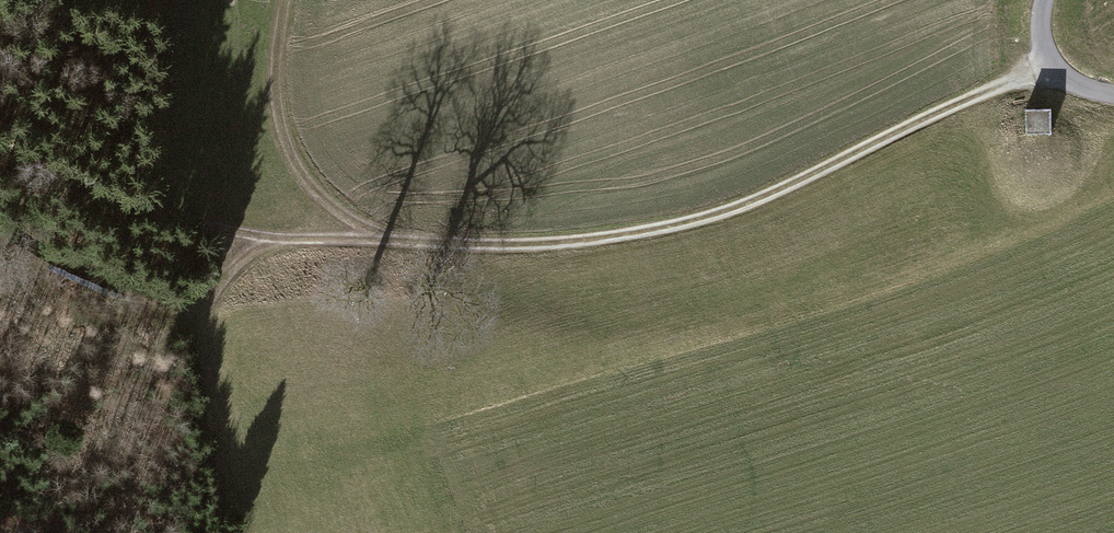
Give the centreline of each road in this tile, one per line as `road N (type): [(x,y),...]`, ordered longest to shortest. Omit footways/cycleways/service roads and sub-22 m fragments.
road 1 (track): [(1050,67),(730,218),(662,235),(583,246),(286,244)]
road 2 (track): [(286,0),(274,95),(279,132),(299,174),(361,227),(411,244)]
road 3 (track): [(286,244),(195,225),(0,142)]
road 4 (tertiary): [(1113,99),(1067,86),(1050,67),(1044,37),(1050,0)]

